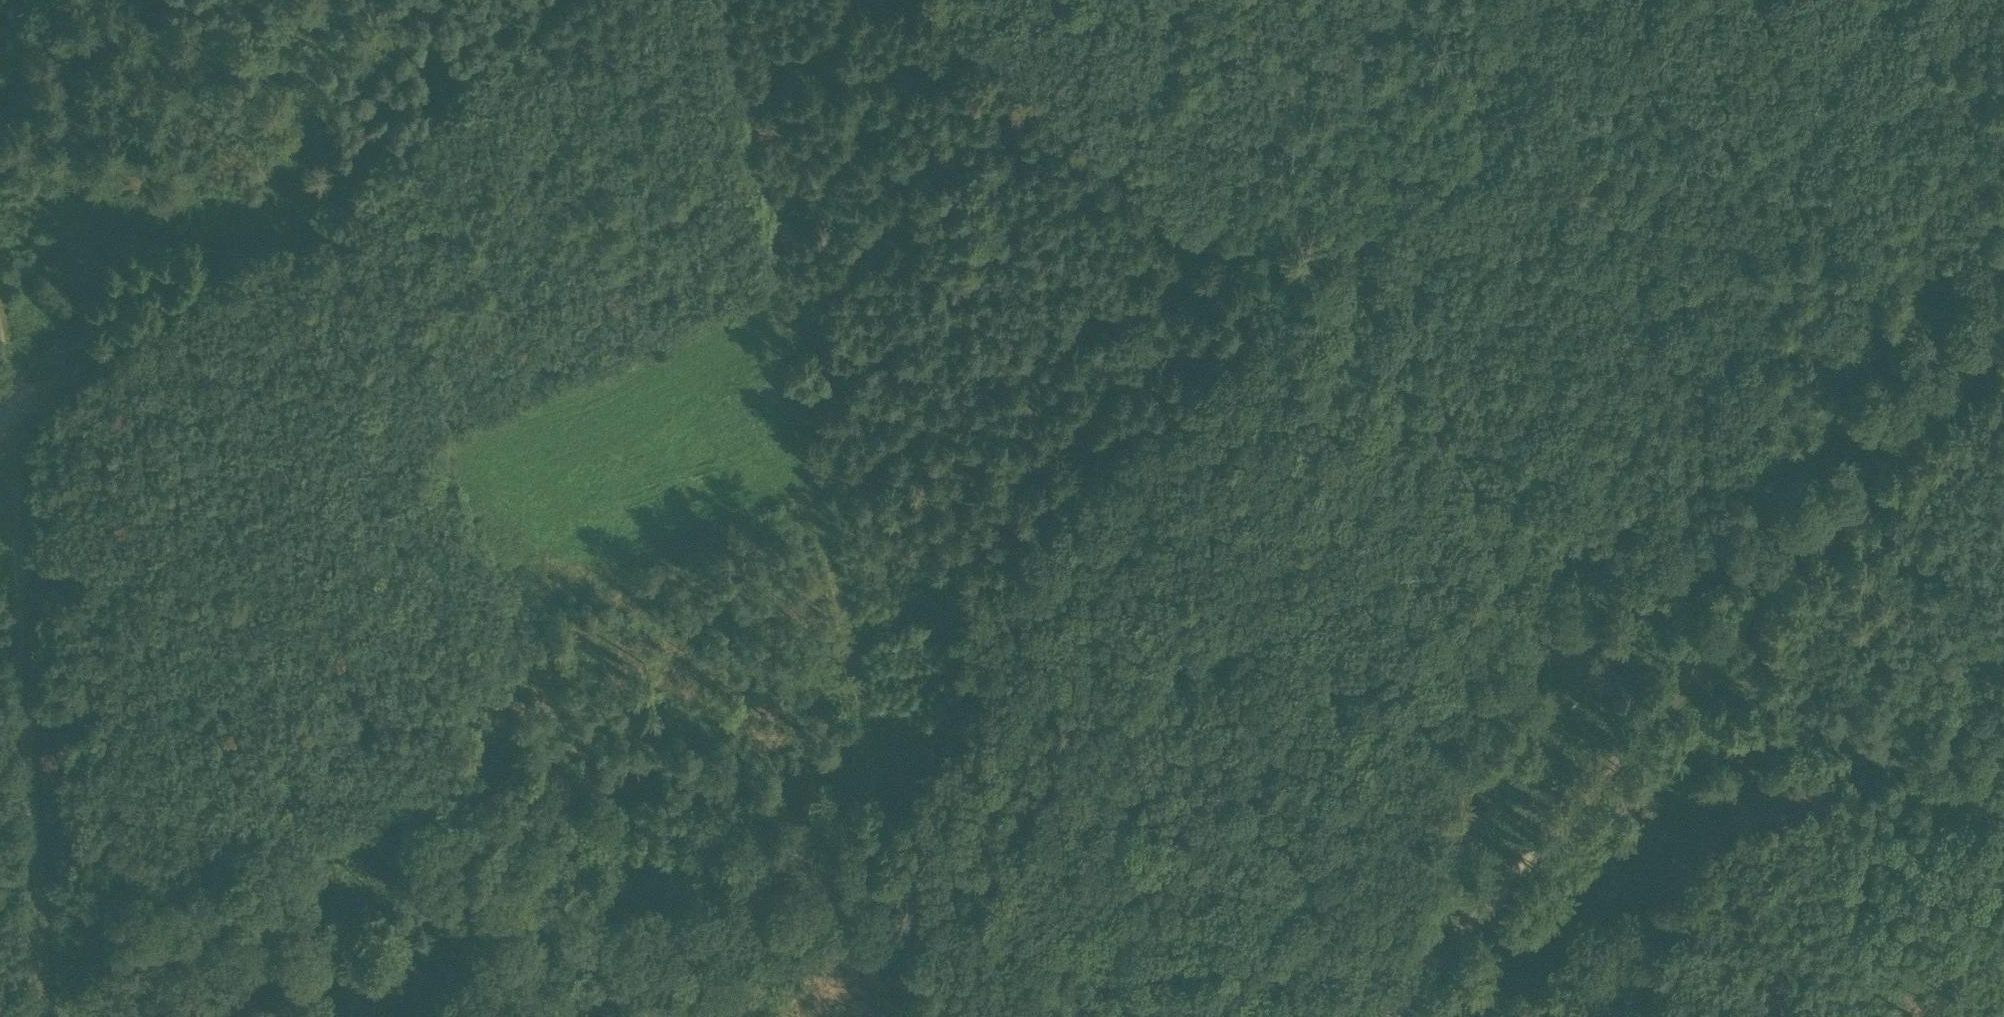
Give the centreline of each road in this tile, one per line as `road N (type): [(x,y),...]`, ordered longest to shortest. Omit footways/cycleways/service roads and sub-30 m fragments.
road 1 (track): [(2003,314),(1400,1016)]
road 2 (track): [(45,1016),(11,443),(0,380)]

